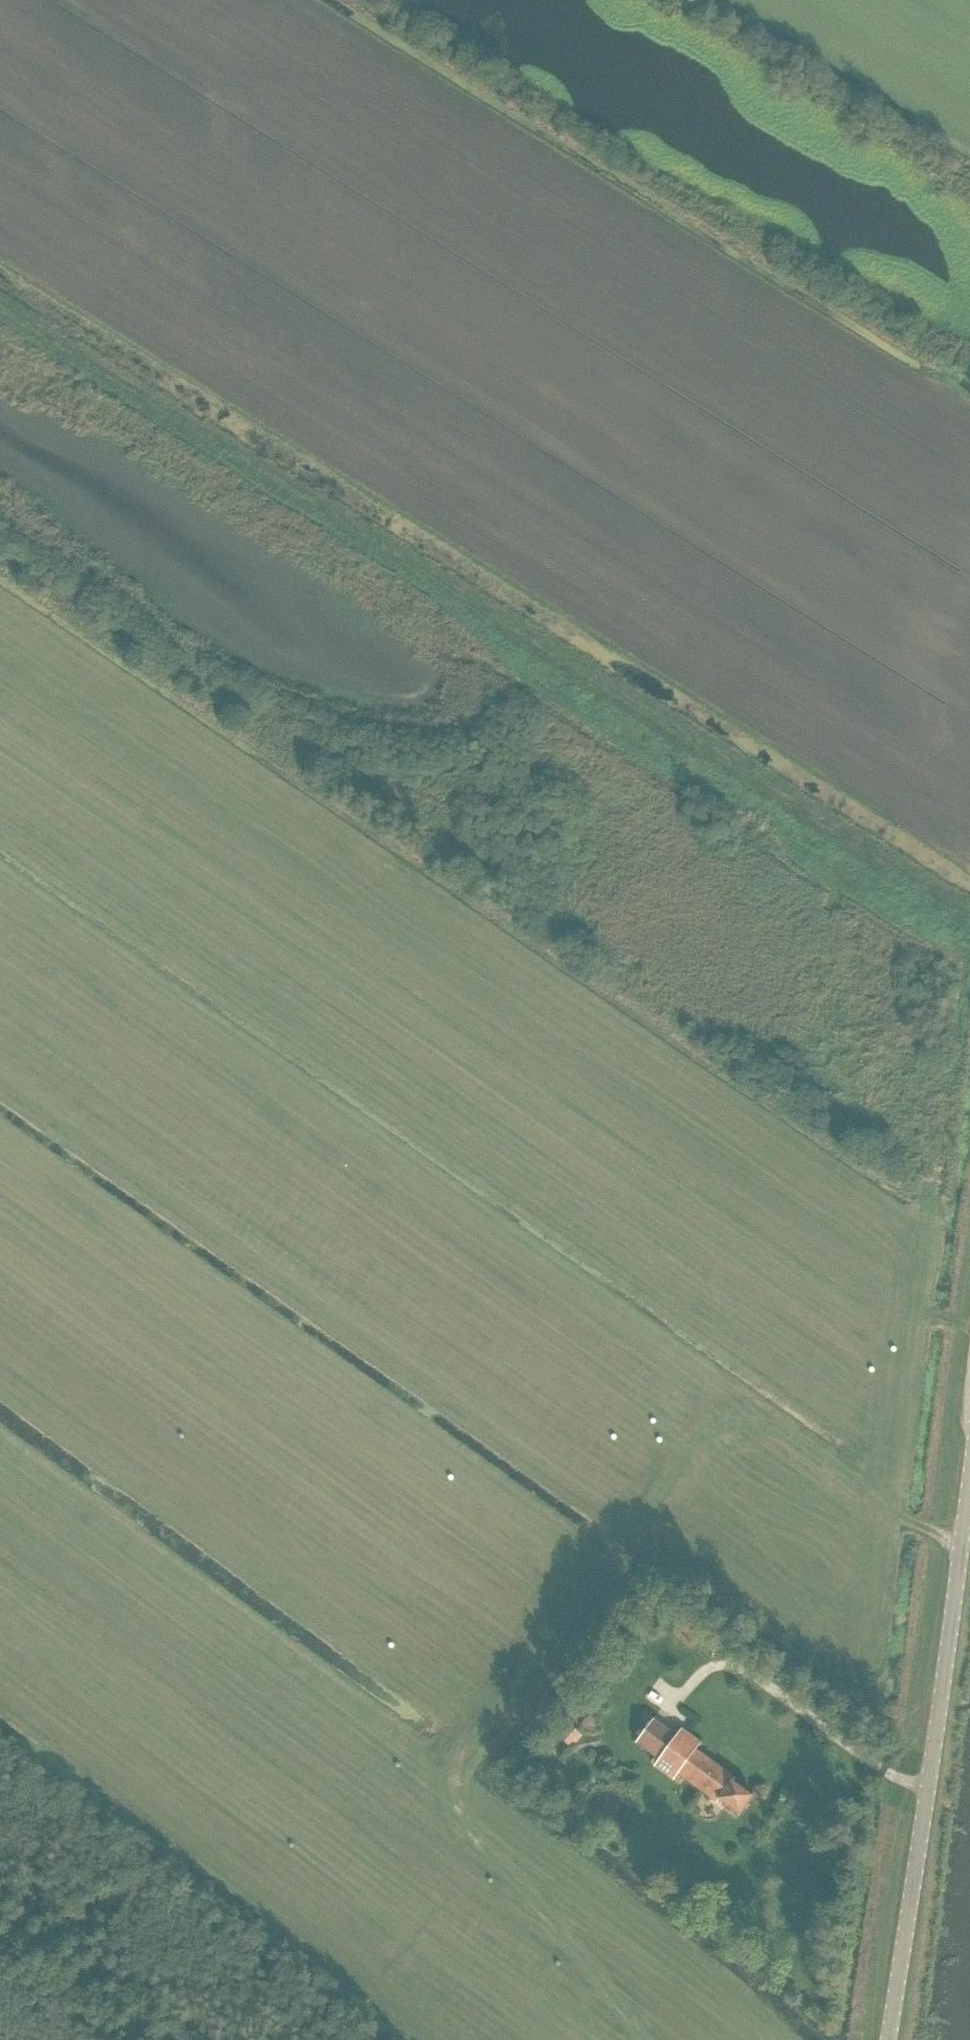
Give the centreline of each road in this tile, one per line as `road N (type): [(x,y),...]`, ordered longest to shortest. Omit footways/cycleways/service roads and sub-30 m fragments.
road 1 (unclassified): [(884,2039),(969,1437)]

